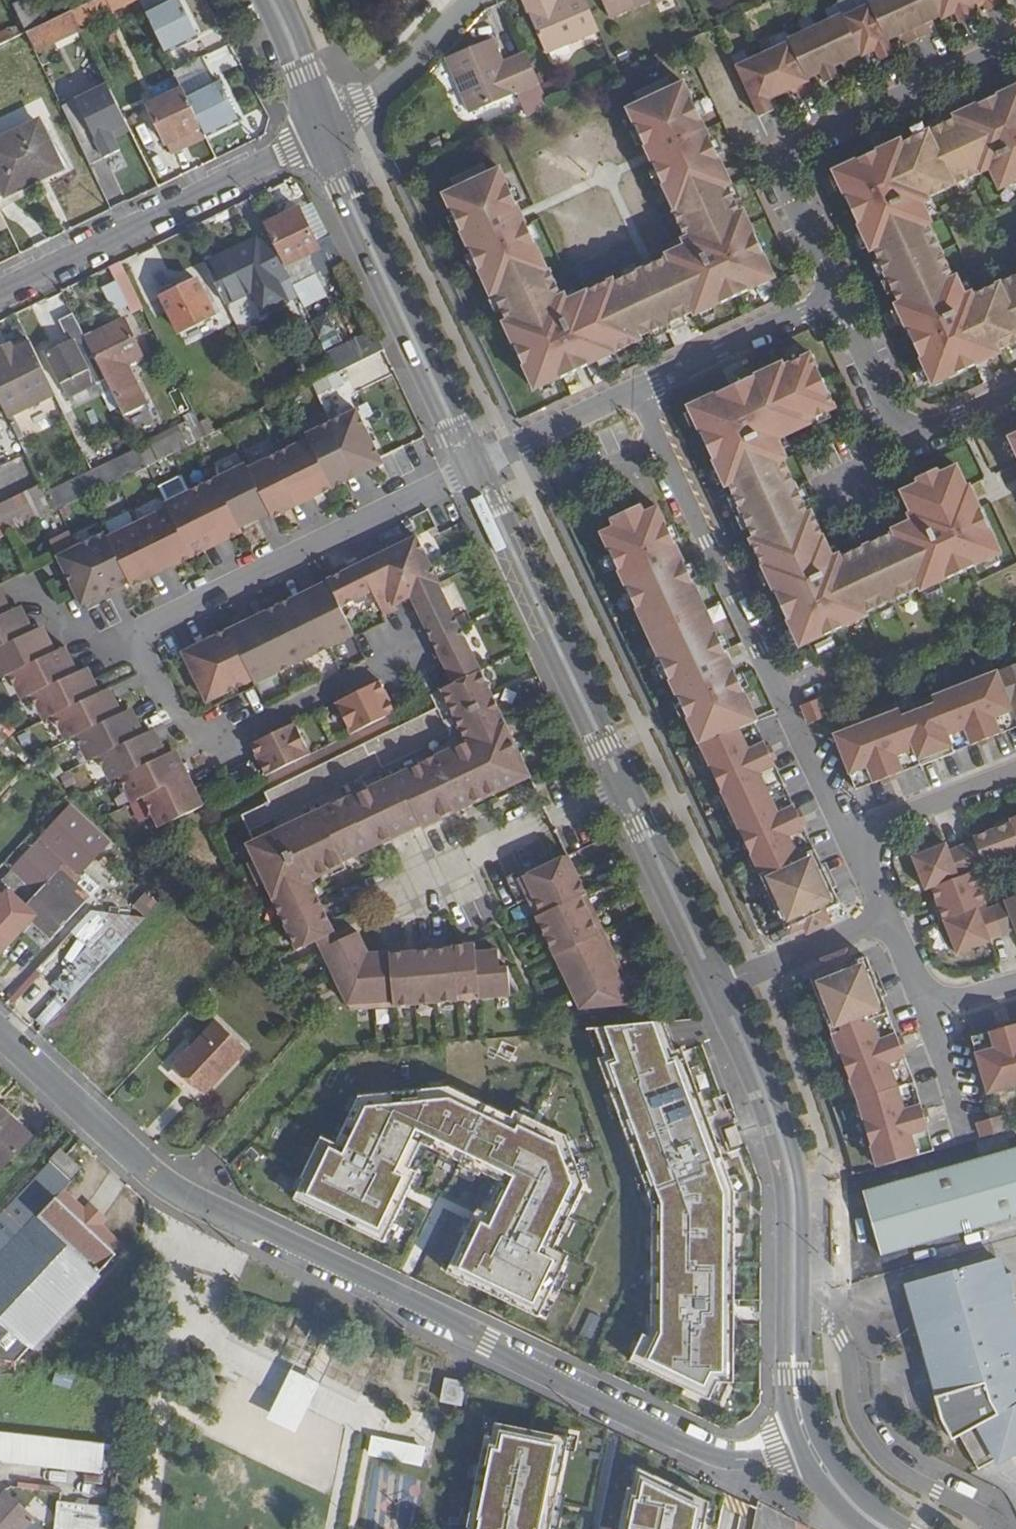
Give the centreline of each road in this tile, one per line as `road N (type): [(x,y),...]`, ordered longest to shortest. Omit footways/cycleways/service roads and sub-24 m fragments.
road 1 (residential): [(0,1035),(161,1184),(219,1215),(694,1446),(757,1455),(805,1439)]
road 2 (tertiary): [(718,989),(473,468)]
road 3 (residential): [(850,838),(638,391)]
road 4 (tertiary): [(805,1439),(795,1379),(788,1165),(718,989)]
road 5 (residential): [(836,300),(775,160),(1015,48)]
road 6 (residential): [(473,468),(100,649)]
road 7 (tertiary): [(473,468),(323,135)]
road 8 (residential): [(0,293),(323,135)]
road 9 (residential): [(403,651),(209,741),(100,649)]
road 10 (residential): [(1015,396),(932,435),(911,435),(893,423),(836,300)]
road 11 (residential): [(836,300),(638,391)]
road 12 (residential): [(323,135),(365,107),(474,0)]
road 13 (residential): [(718,989),(889,917)]
road 14 (residential): [(638,391),(473,468)]
road 15 (residential): [(1015,772),(850,838)]
road 16 (tertiary): [(323,135),(274,0)]
road 17 (residential): [(965,1140),(921,1012)]
road 18 (tertiary): [(886,1528),(840,1490),(805,1439)]

